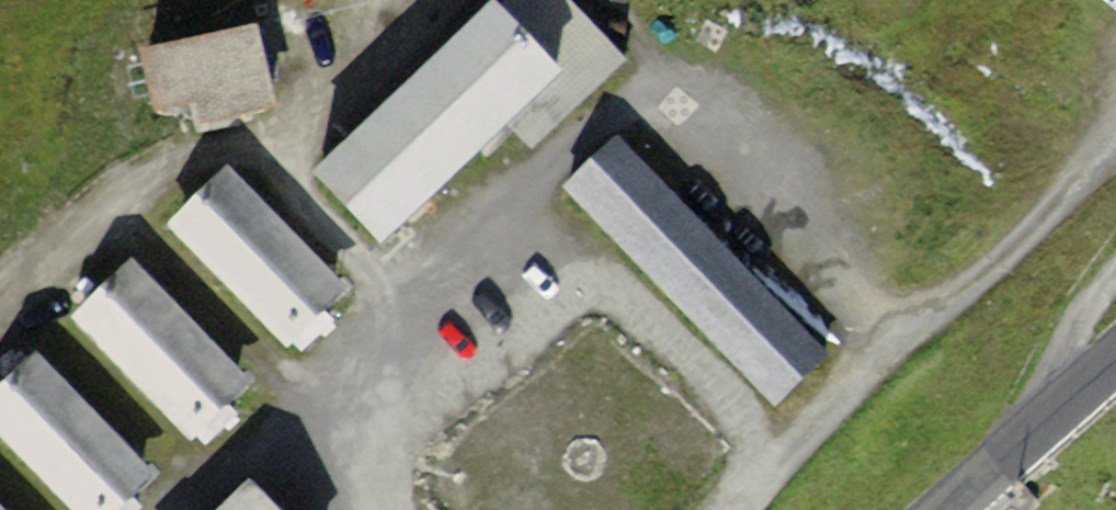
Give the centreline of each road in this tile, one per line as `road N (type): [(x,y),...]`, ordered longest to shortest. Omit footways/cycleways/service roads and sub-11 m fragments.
road 1 (track): [(370,409),(381,339),(368,272),(255,142)]
road 2 (primary): [(1115,358),(947,509)]
road 3 (track): [(528,205),(568,150),(677,72)]

